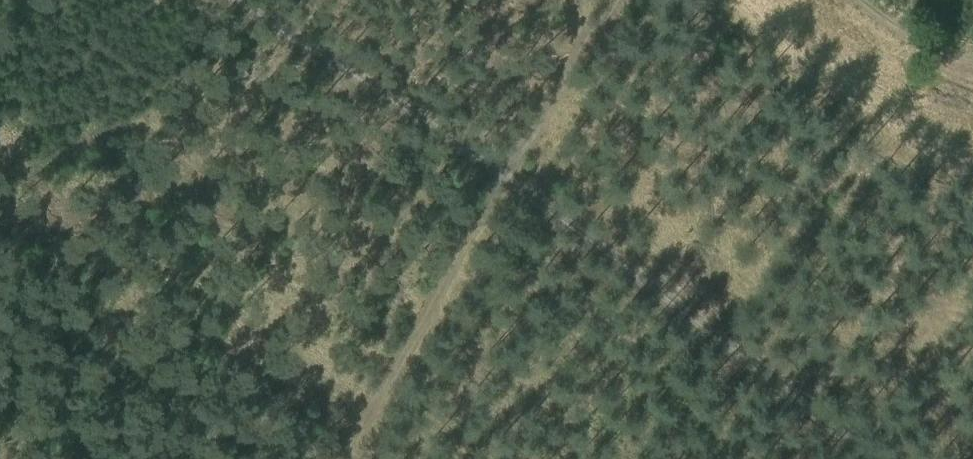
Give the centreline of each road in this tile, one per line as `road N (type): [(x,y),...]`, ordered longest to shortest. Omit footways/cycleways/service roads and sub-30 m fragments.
road 1 (track): [(876,458),(504,173),(335,458)]
road 2 (track): [(231,0),(504,173),(602,0)]
road 3 (track): [(972,62),(912,40),(858,0)]

